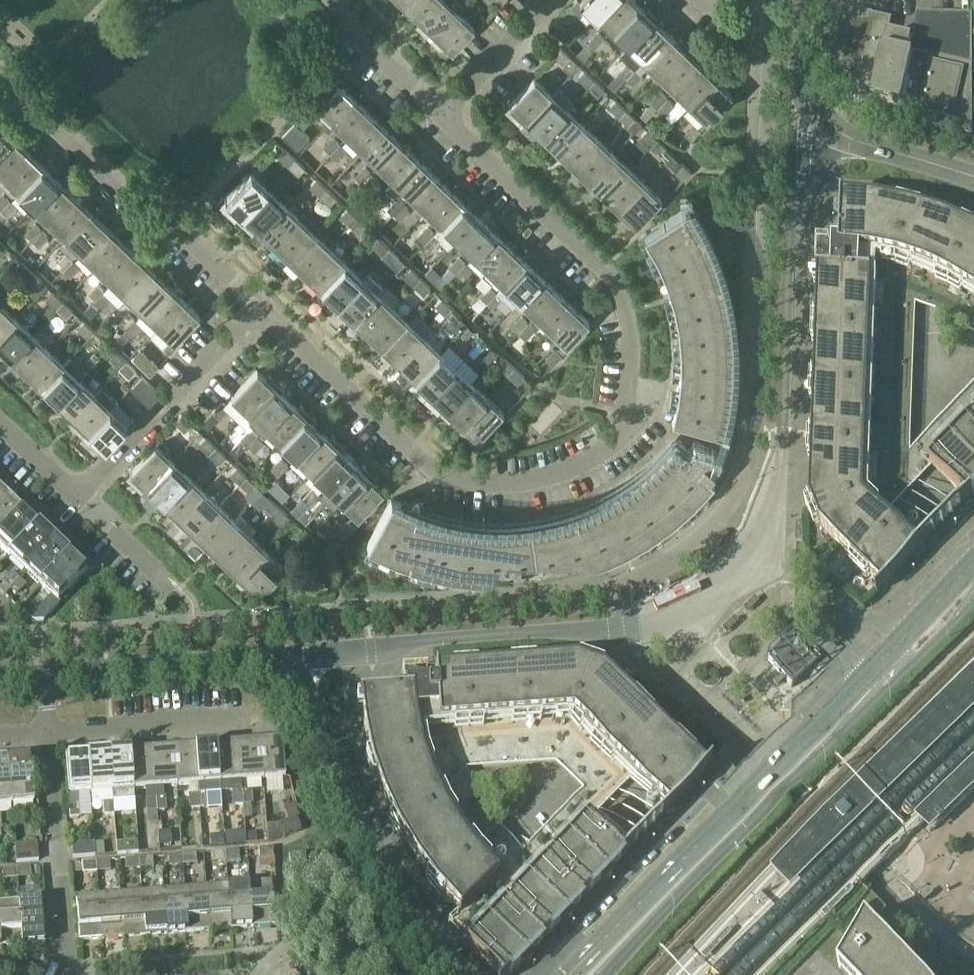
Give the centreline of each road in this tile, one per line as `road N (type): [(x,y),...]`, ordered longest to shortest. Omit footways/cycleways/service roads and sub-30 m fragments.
road 1 (residential): [(435,471),(474,482),(555,475),(629,432),(633,418),(632,341),(613,282),(447,116)]
road 2 (tertiary): [(43,677),(235,661),(282,671),(301,688),(374,869),(411,934),(447,974)]
road 3 (secondary): [(973,564),(568,974)]
road 4 (secondary): [(608,974),(973,604)]
road 5 (residential): [(257,315),(157,209),(137,208),(0,77)]
road 6 (tertiary): [(973,175),(859,140),(823,119),(801,83),(802,0)]
road 7 (residential): [(79,495),(257,315)]
road 8 (residential): [(69,974),(48,730)]
road 9 (residential): [(435,471),(272,318),(257,315)]
road 10 (residential): [(48,730),(242,717)]
road 11 (residential): [(447,116),(325,0)]
road 12 (residential): [(447,116),(553,0)]
road 13 (residential): [(180,590),(79,495)]

